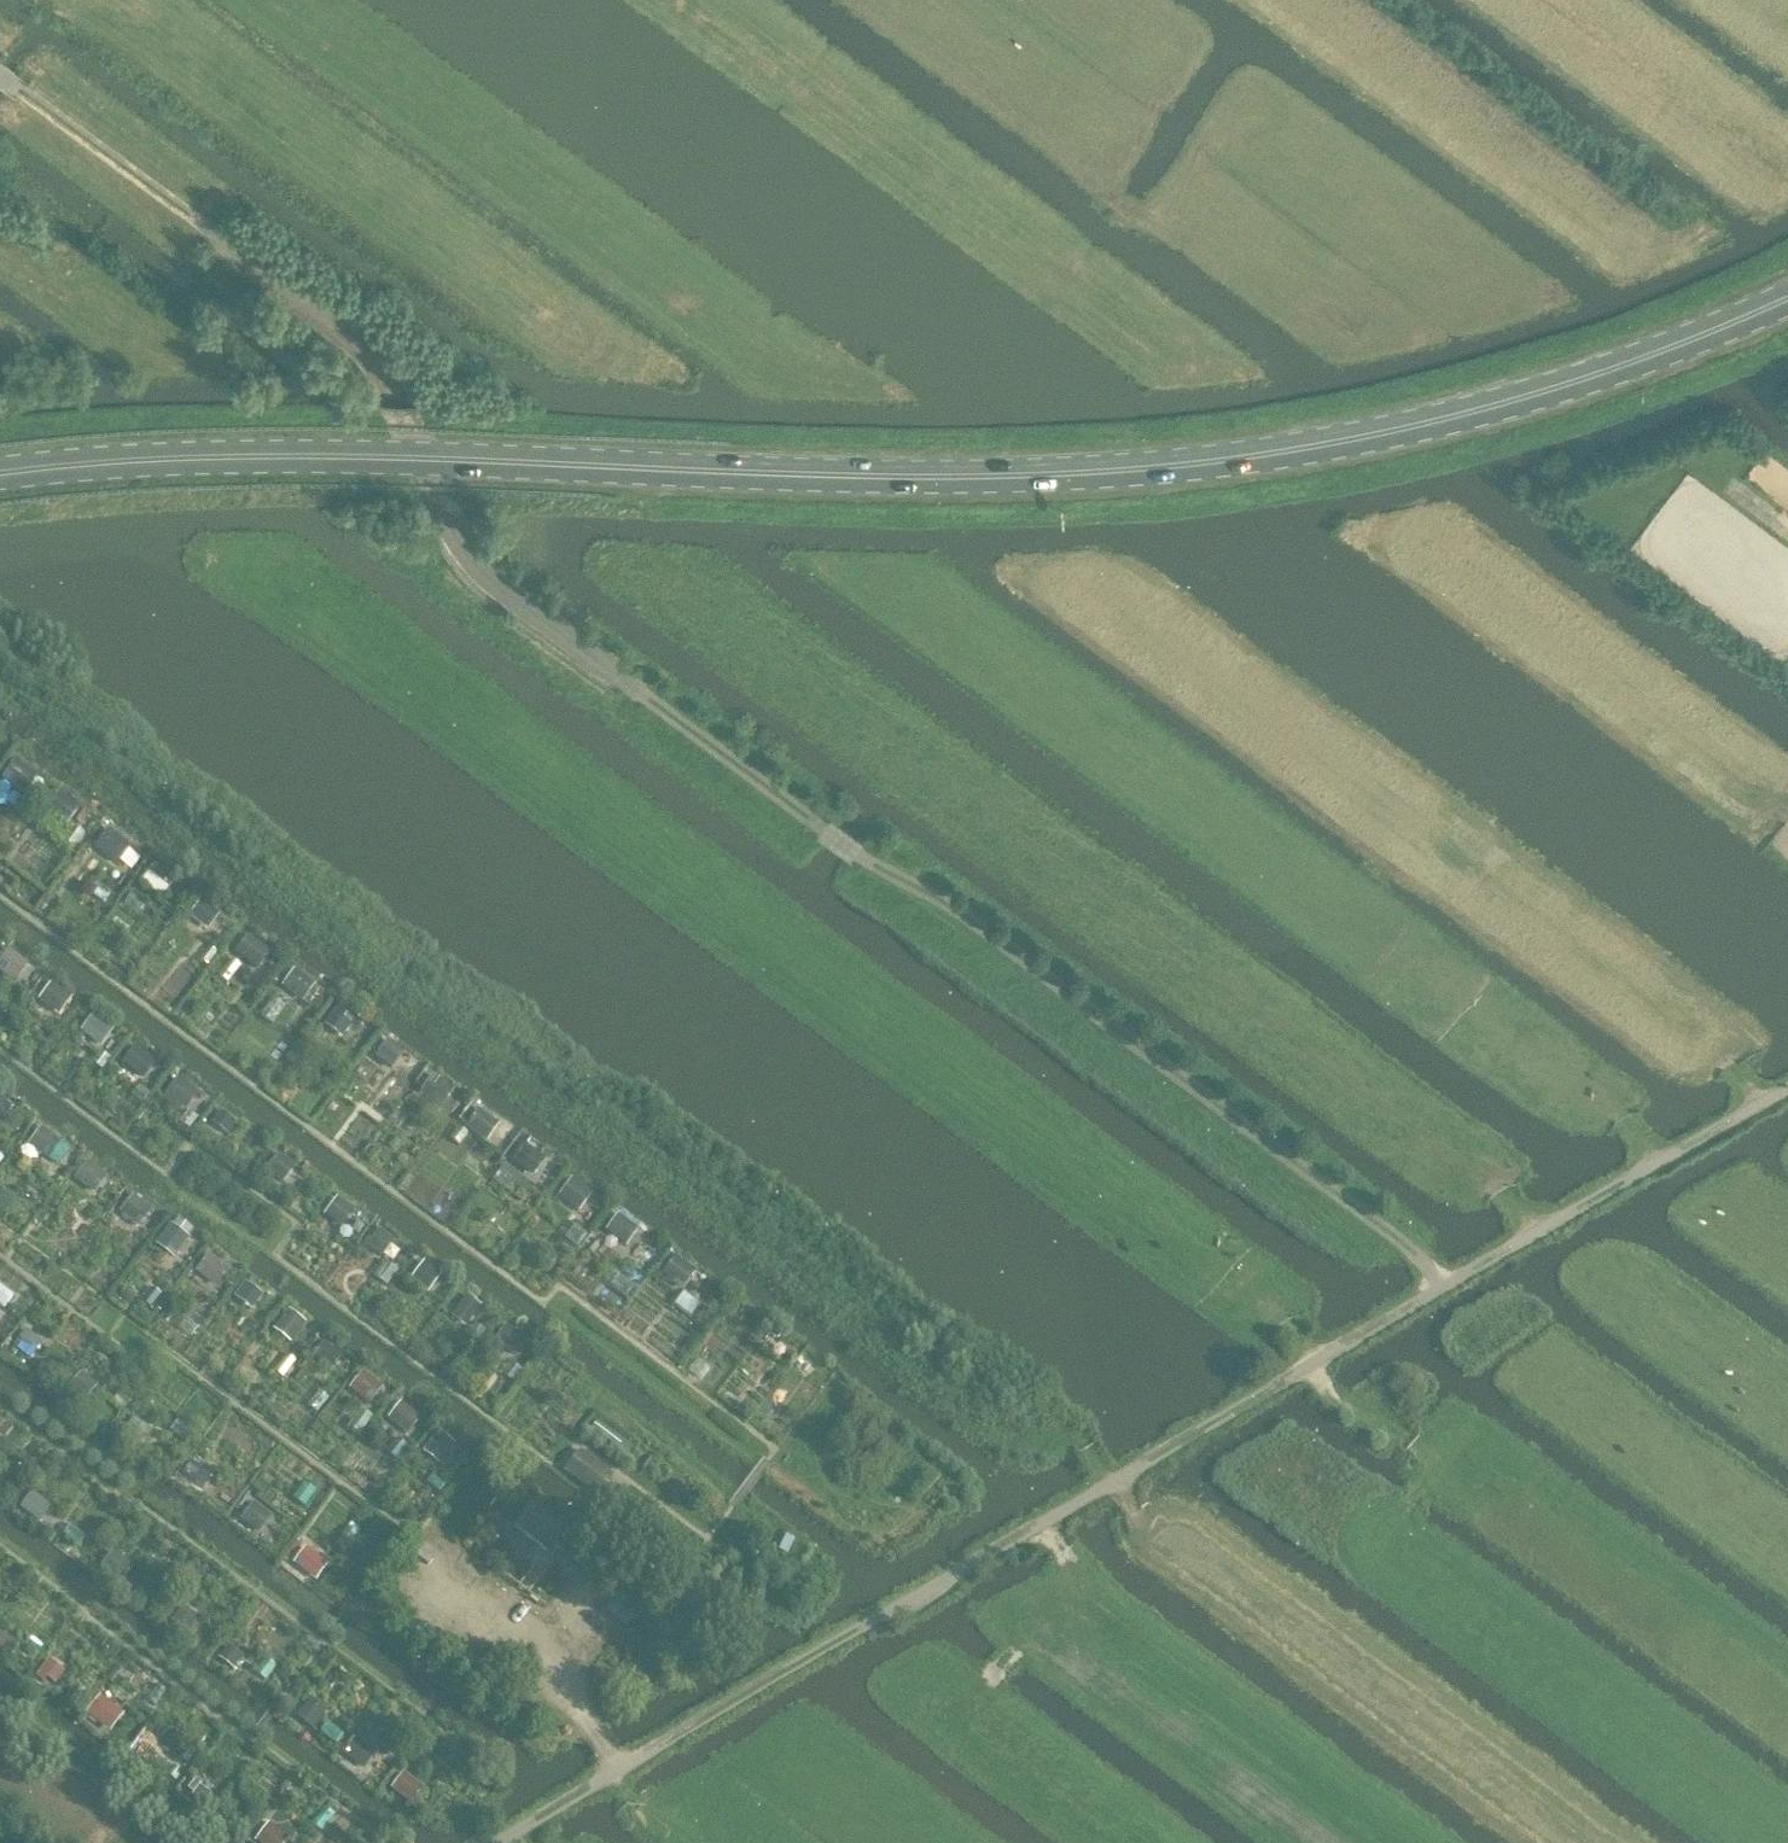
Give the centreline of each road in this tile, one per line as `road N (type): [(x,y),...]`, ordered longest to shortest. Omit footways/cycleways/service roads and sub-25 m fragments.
road 1 (primary): [(1787,299),(1521,400),(1396,431),(1130,470),(864,477),(274,456),(0,474)]
road 2 (unclassified): [(492,1842),(1787,1089)]
road 3 (track): [(0,1703),(187,1842)]
road 4 (track): [(1311,1364),(1338,1401),(1416,1440)]

